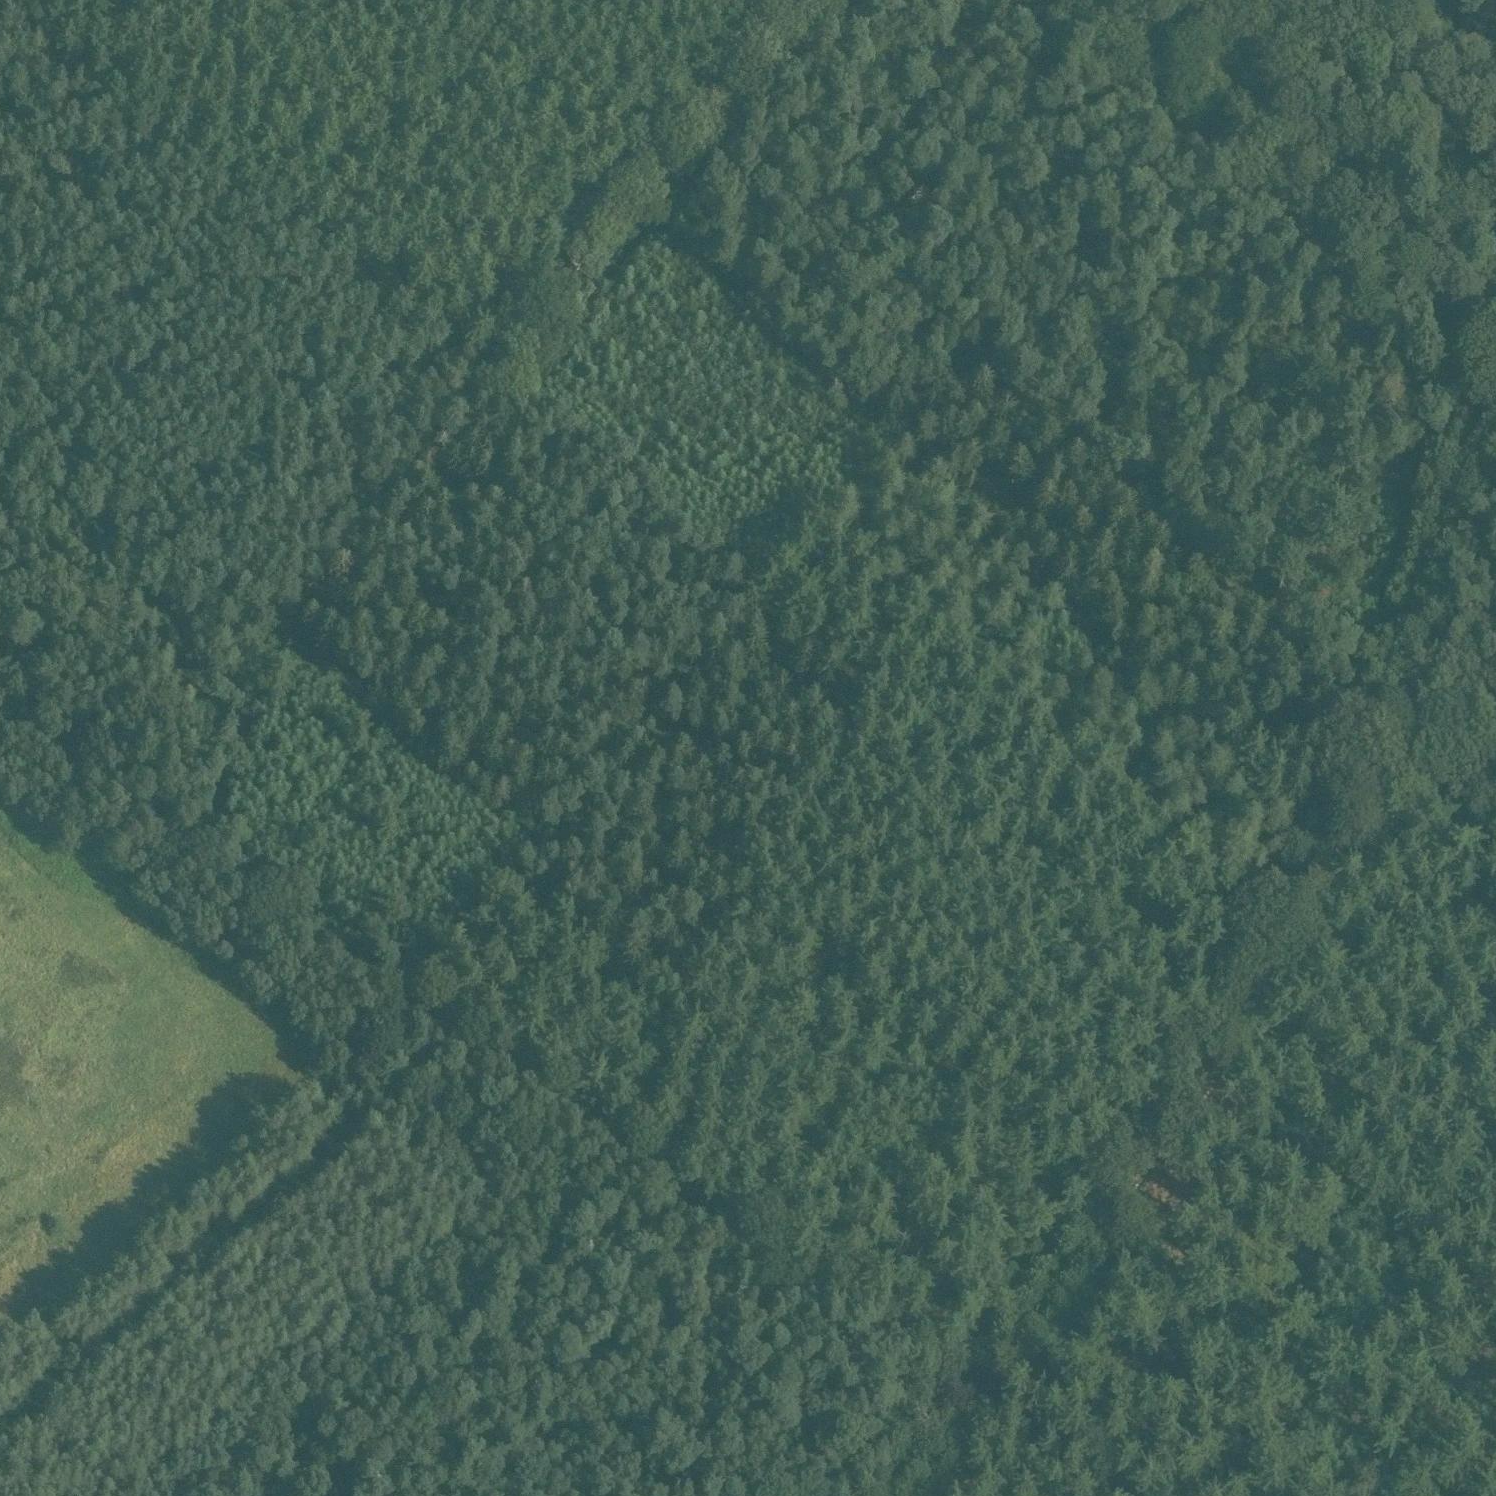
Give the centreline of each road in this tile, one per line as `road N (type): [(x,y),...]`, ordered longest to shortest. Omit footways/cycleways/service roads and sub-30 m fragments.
road 1 (track): [(909,1495),(960,1403),(1255,948),(1495,367)]
road 2 (track): [(0,740),(655,1191)]

